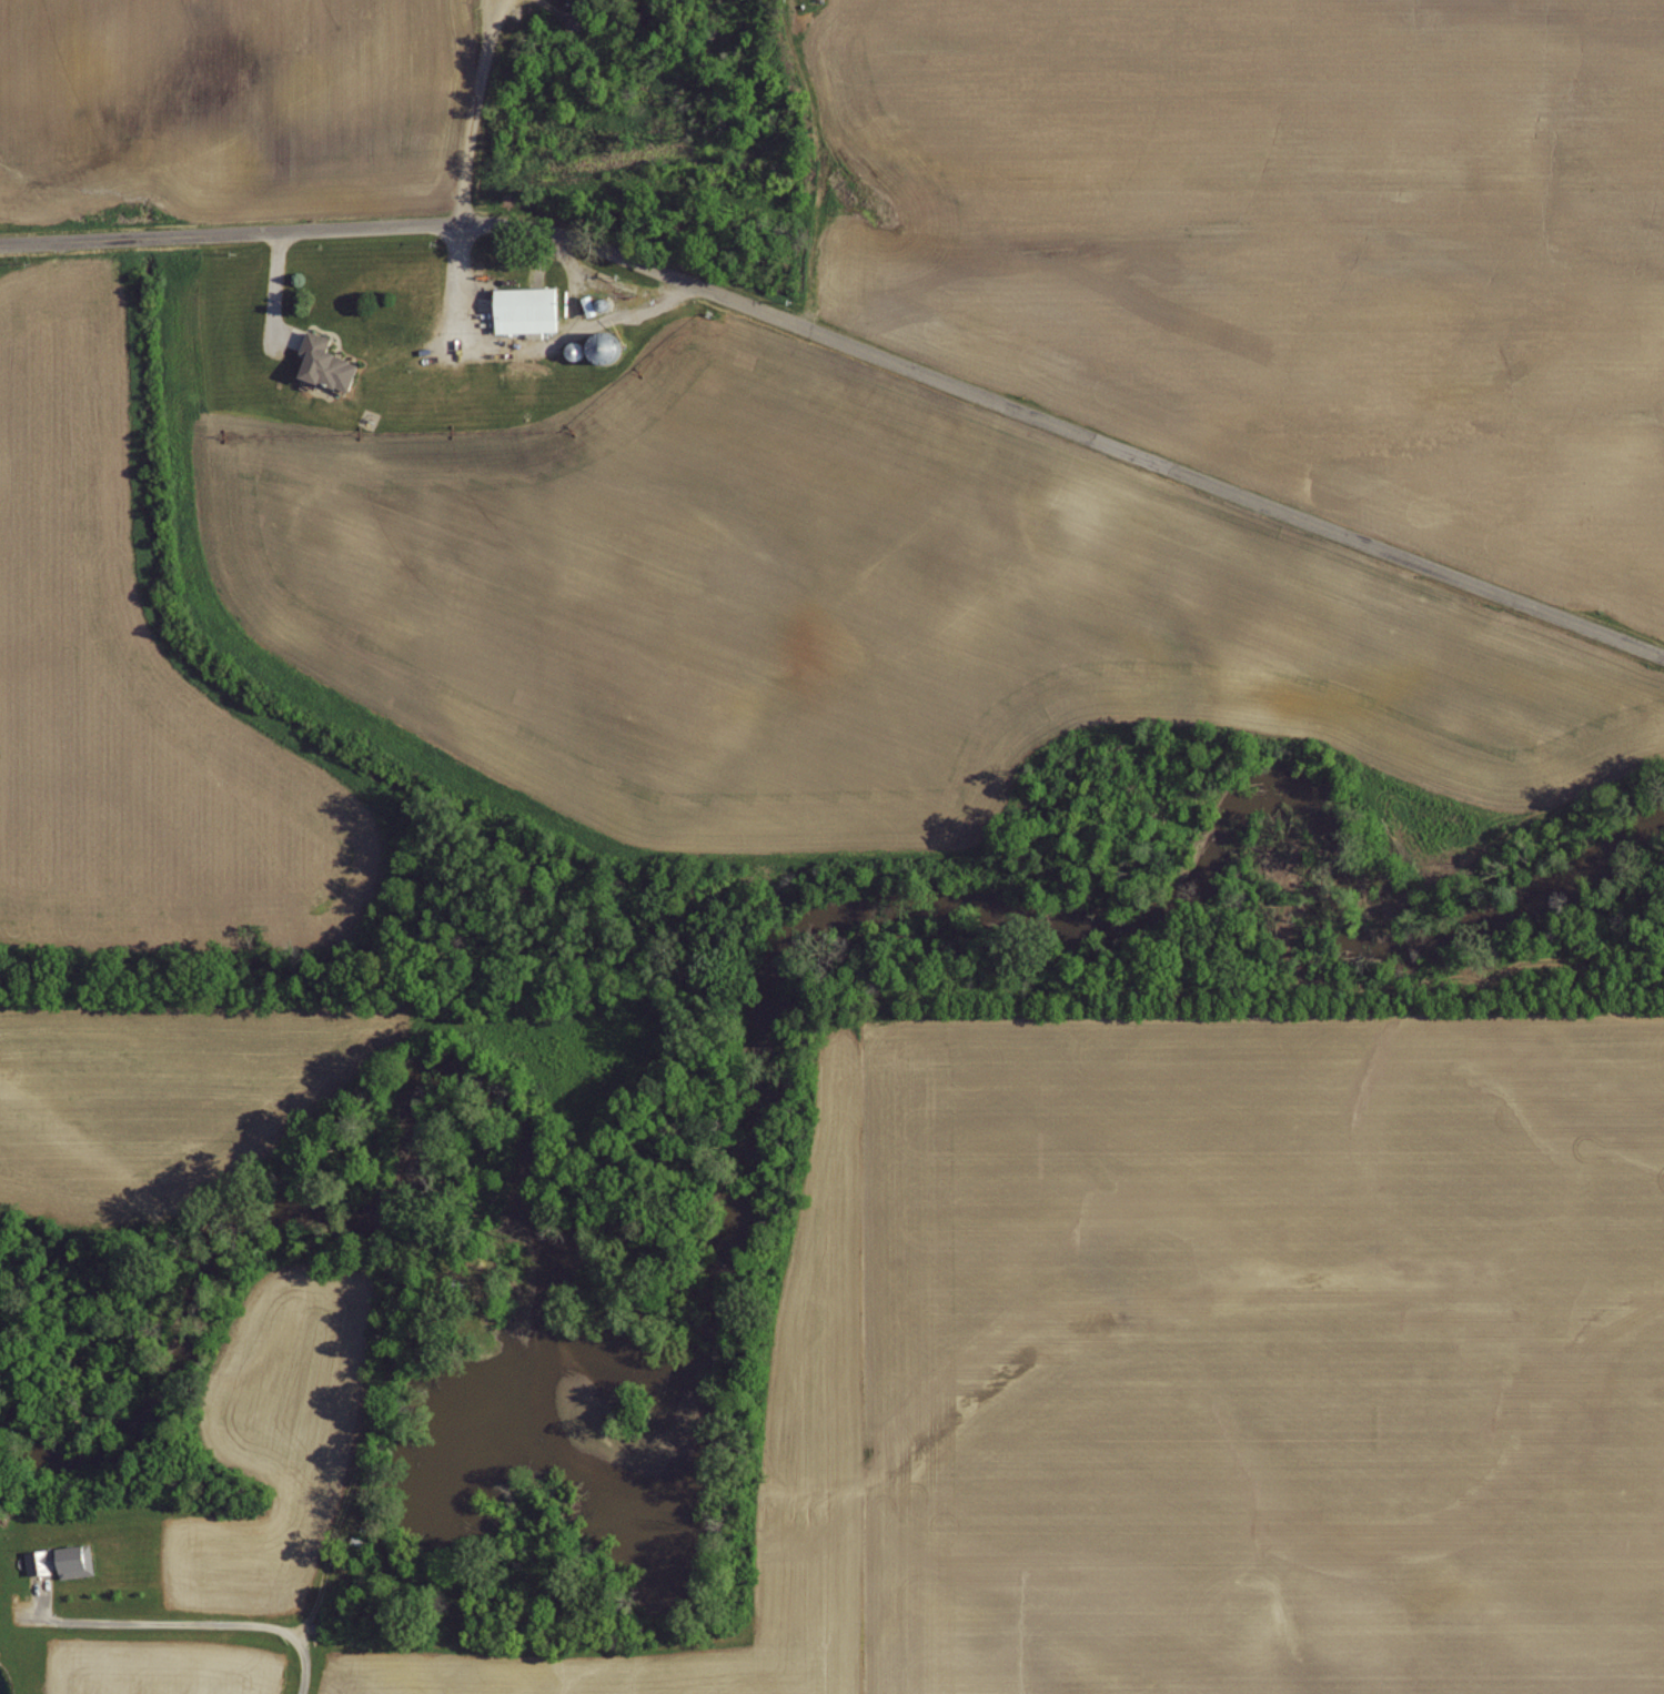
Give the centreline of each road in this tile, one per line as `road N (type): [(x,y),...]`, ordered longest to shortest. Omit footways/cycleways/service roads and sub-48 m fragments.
road 1 (residential): [(0,246),(553,228),(1663,659)]

